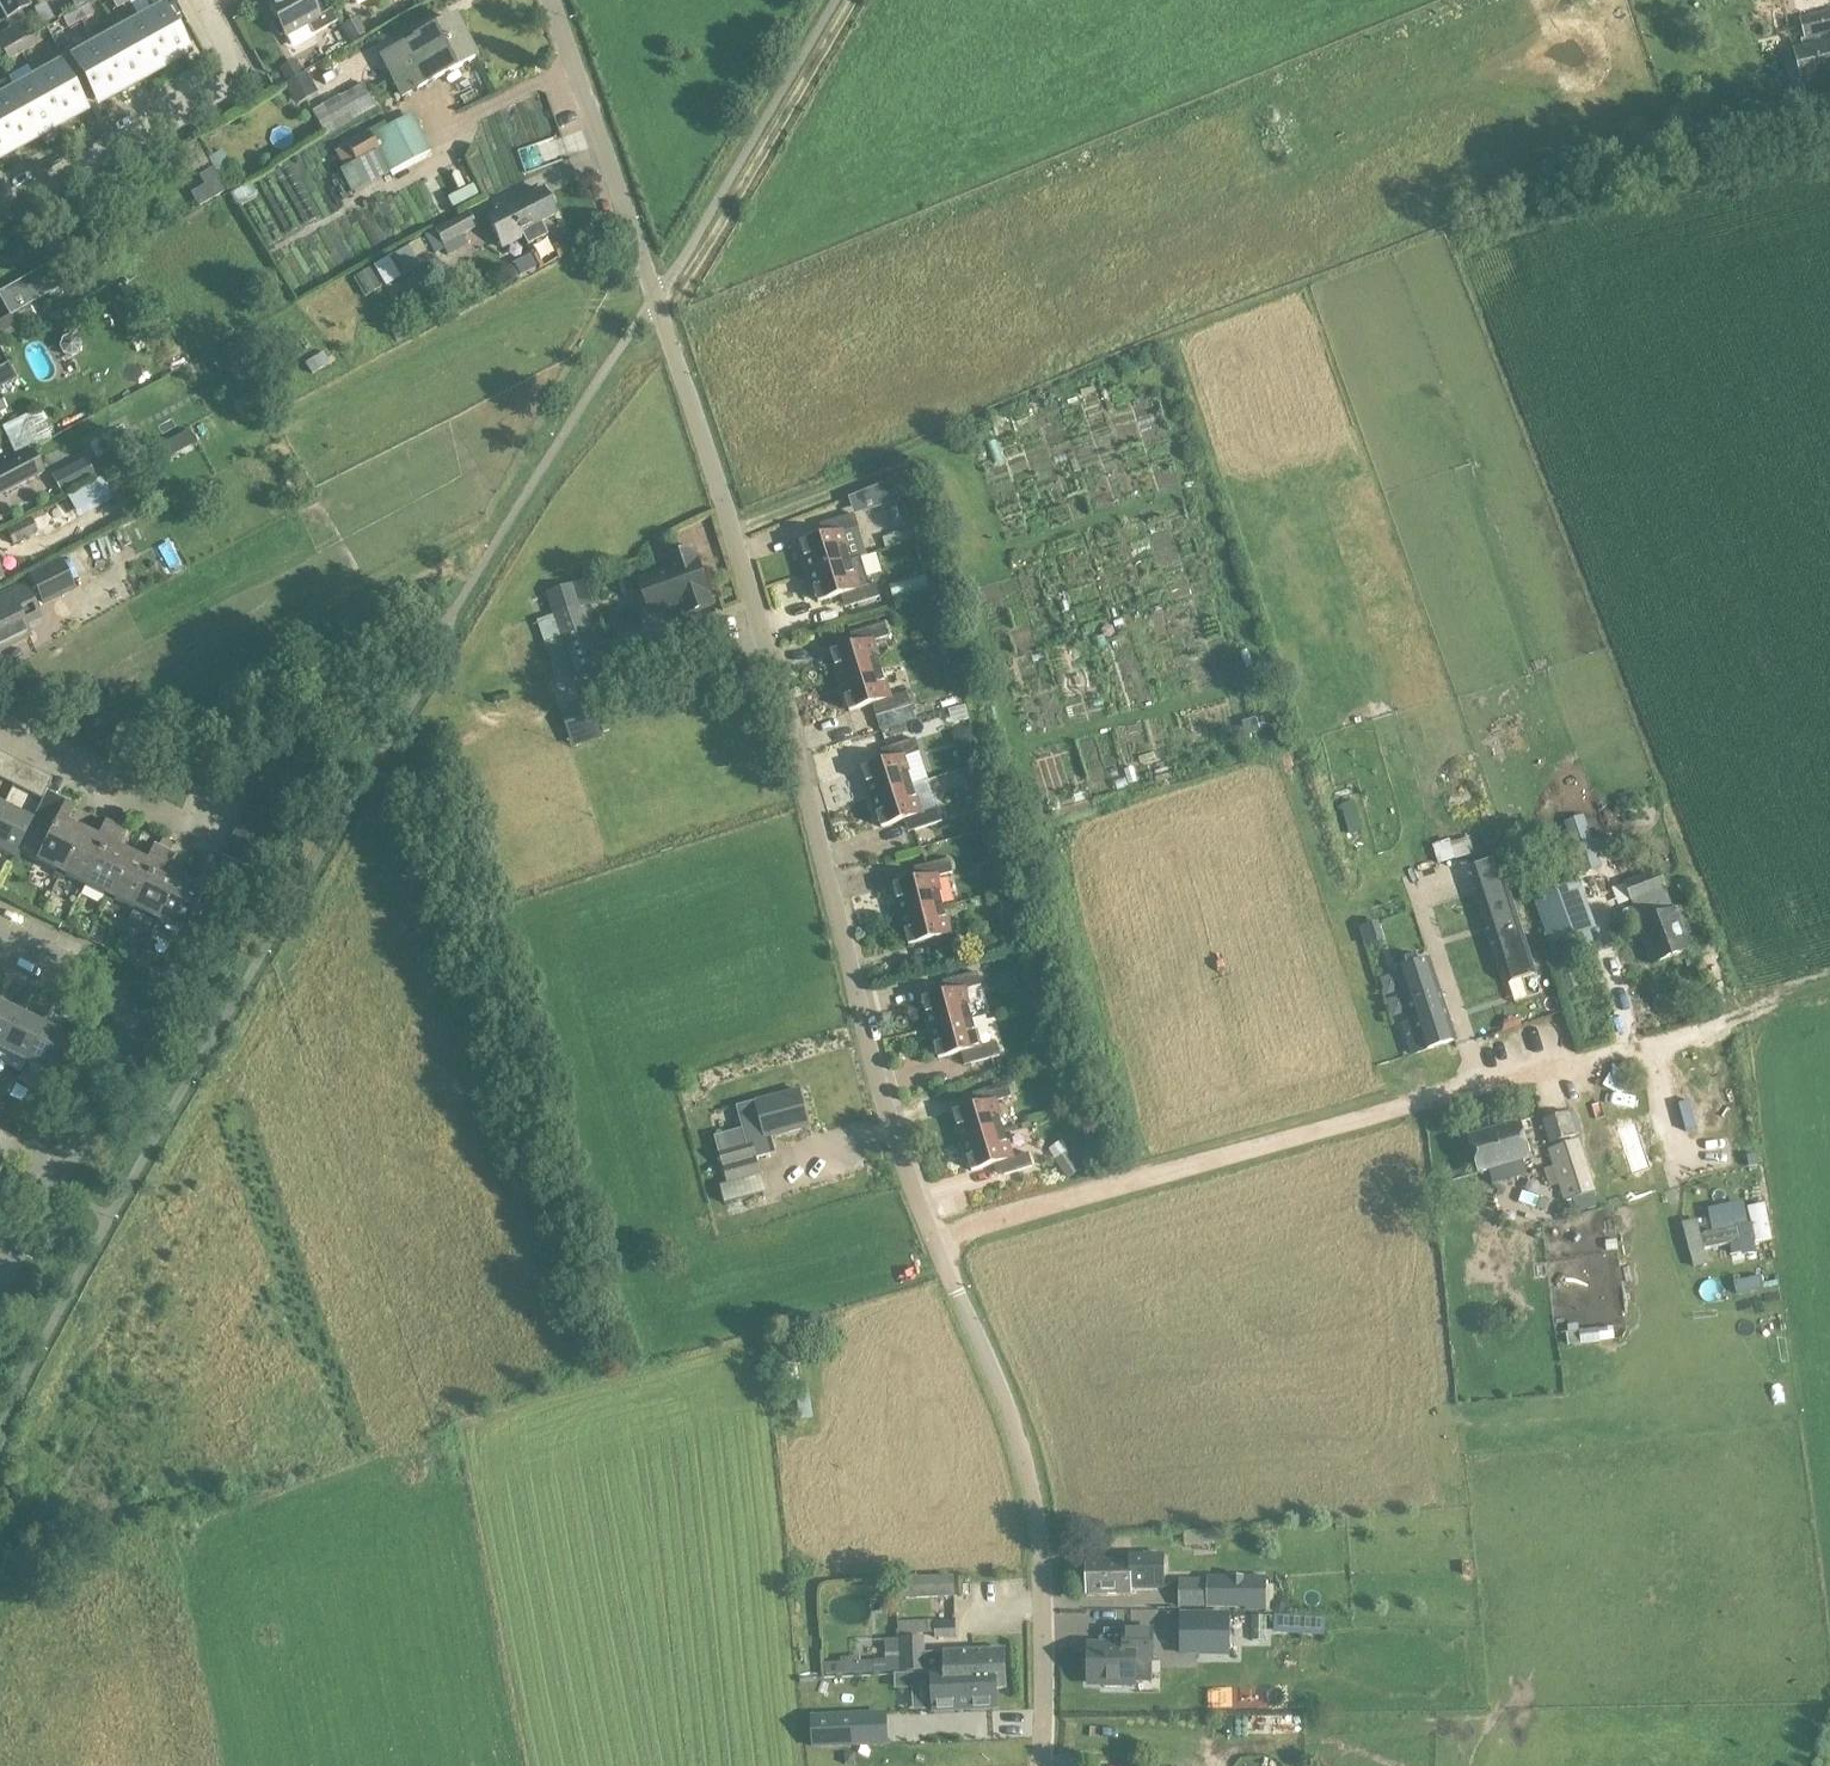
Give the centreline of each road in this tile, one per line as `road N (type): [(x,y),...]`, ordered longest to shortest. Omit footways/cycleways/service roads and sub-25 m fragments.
road 1 (unclassified): [(932,1237),(892,1128),(743,569),(552,0)]
road 2 (residential): [(932,1237),(1620,1049)]
road 3 (unclassified): [(1037,1765),(1055,1591),(1041,1512),(932,1237)]
road 4 (track): [(857,0),(664,325)]
road 5 (residential): [(0,206),(231,71),(200,13)]
road 6 (residential): [(0,931),(100,981),(126,1013),(131,1040),(124,1062),(60,1172)]
road 7 (residential): [(209,837),(0,736)]
road 8 (track): [(1829,990),(1620,1049)]
road 9 (residential): [(60,1172),(0,1282)]

